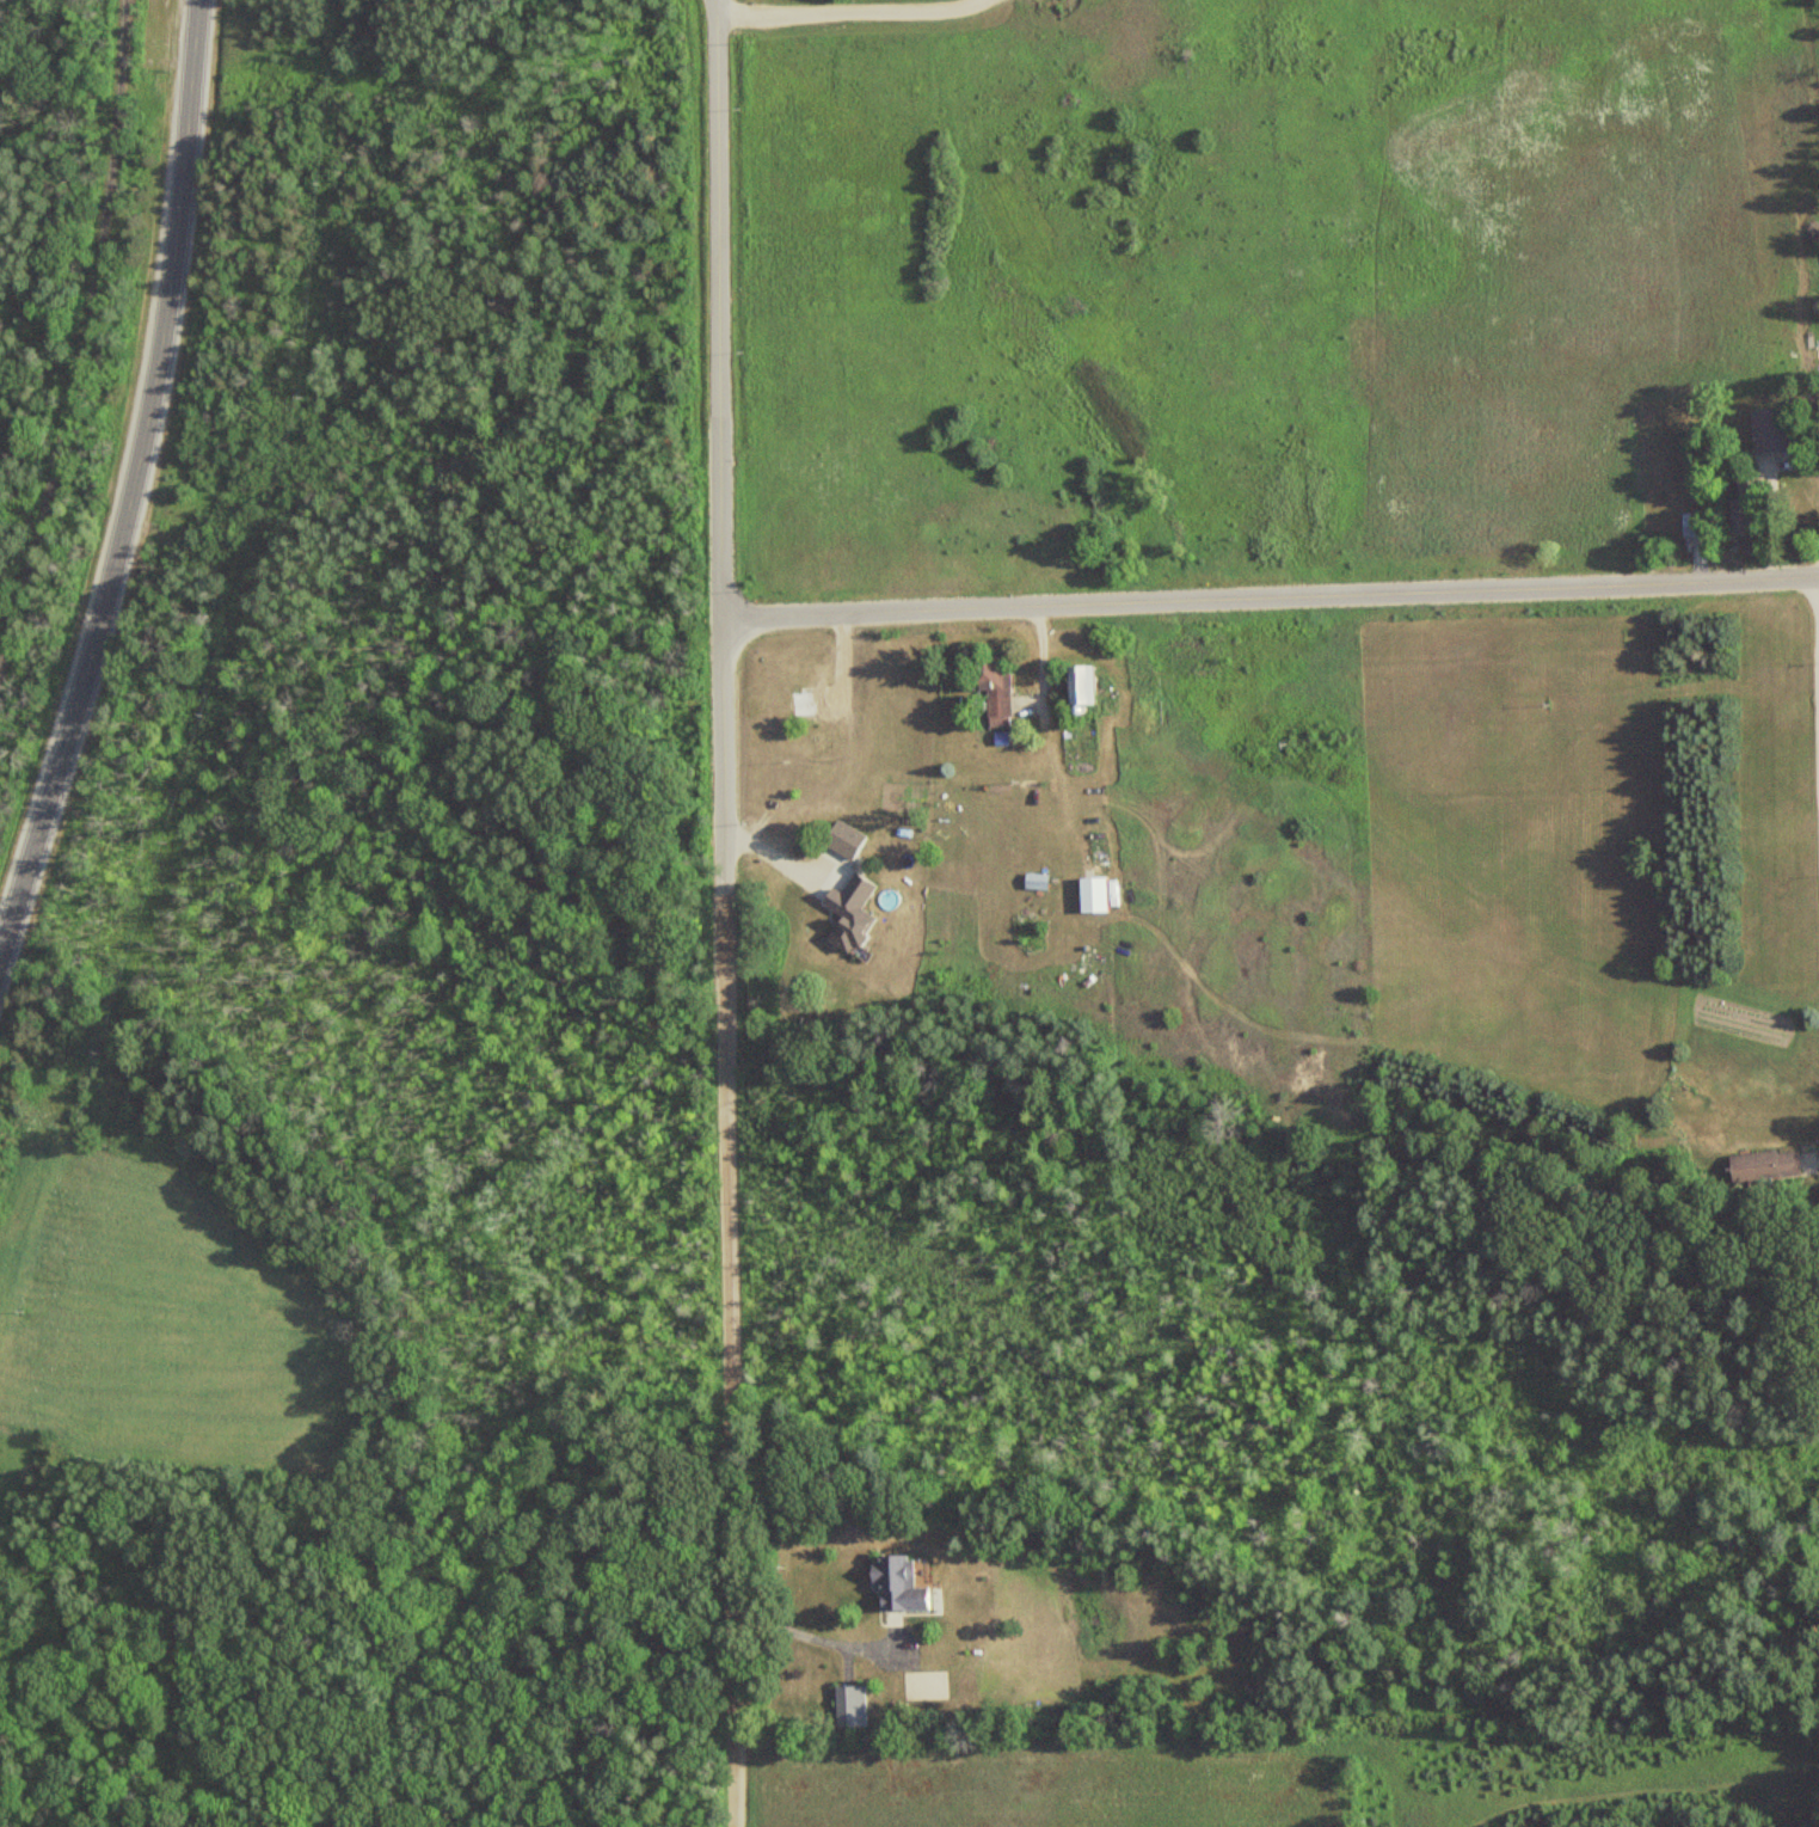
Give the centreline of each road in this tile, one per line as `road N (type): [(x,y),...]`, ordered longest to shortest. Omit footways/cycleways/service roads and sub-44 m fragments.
road 1 (residential): [(731,1826),(712,0)]
road 2 (residential): [(721,621),(1818,577)]
road 3 (tertiary): [(117,558),(171,283),(196,0)]
road 4 (tertiary): [(0,957),(117,558)]

